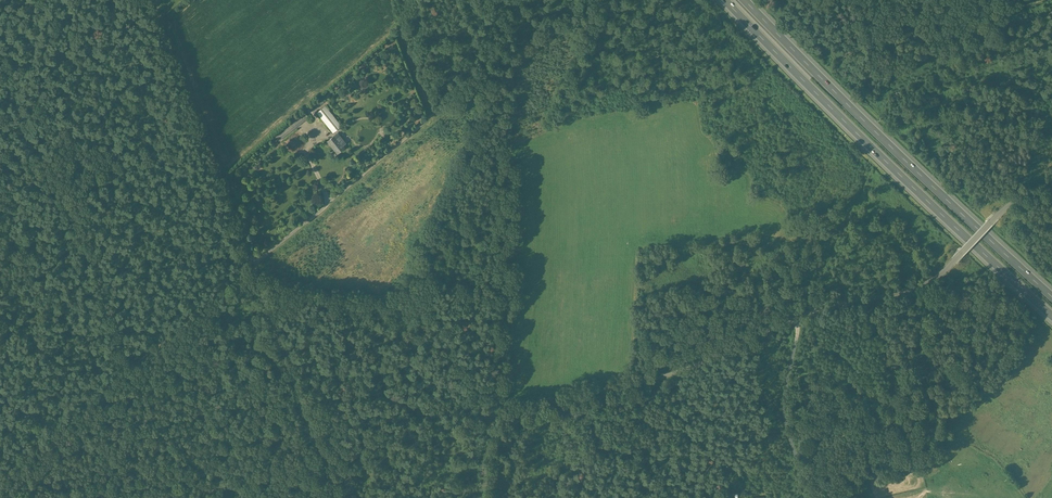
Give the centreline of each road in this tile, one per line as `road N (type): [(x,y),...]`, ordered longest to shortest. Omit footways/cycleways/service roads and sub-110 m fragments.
road 1 (unclassified): [(324,462),(640,384),(802,315),(918,286),(1013,202),(1051,190)]
road 2 (unclassified): [(324,462),(154,0)]
road 3 (motorway): [(726,0),(1051,315)]
road 4 (motorway): [(1051,296),(745,0)]
road 5 (track): [(814,497),(786,439),(783,405),(802,315)]
road 6 (unclassified): [(177,497),(324,462)]

